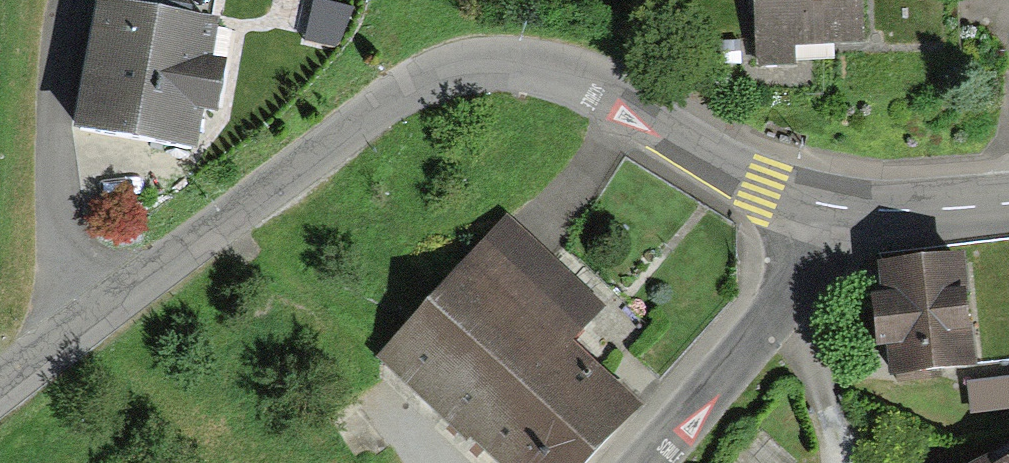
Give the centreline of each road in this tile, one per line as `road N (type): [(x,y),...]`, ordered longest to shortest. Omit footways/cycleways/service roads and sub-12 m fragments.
road 1 (tertiary): [(834,205),(763,185),(576,72),(516,58),(457,60),(382,98),(86,310)]
road 2 (unclassified): [(642,462),(807,270),(834,205)]
road 3 (residential): [(86,310),(63,259),(50,194),(56,23),(72,0)]
road 4 (tertiary): [(1008,201),(834,205)]

